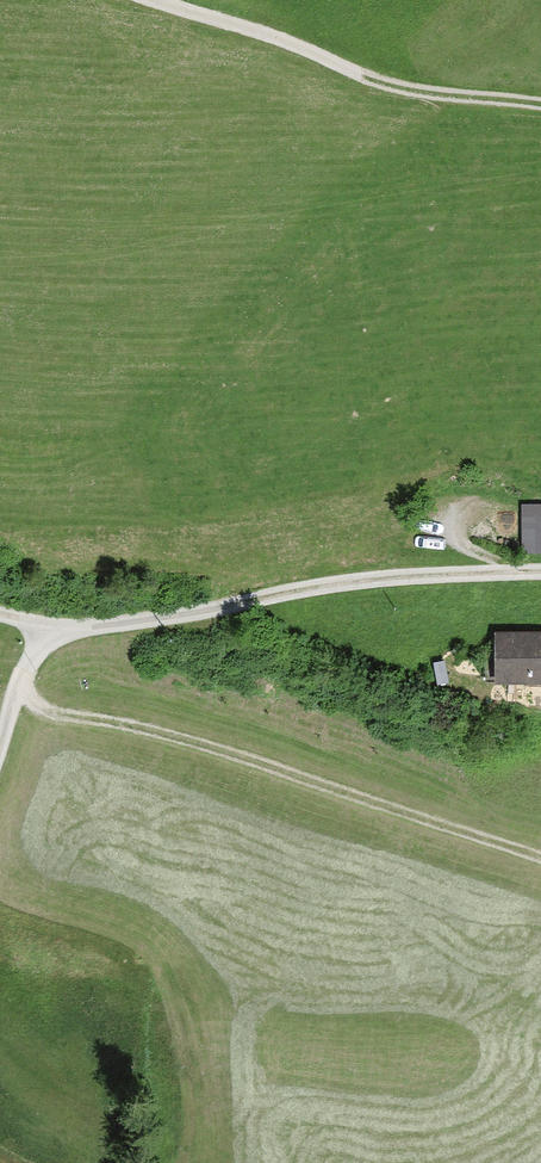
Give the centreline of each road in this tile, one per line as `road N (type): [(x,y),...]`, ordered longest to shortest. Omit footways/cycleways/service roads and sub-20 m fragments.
road 1 (track): [(540,847),(313,771),(68,709),(19,684)]
road 2 (track): [(46,626),(176,616),(382,578),(540,570)]
road 3 (track): [(540,105),(360,76),(273,38),(148,0)]
road 4 (track): [(0,746),(46,626)]

